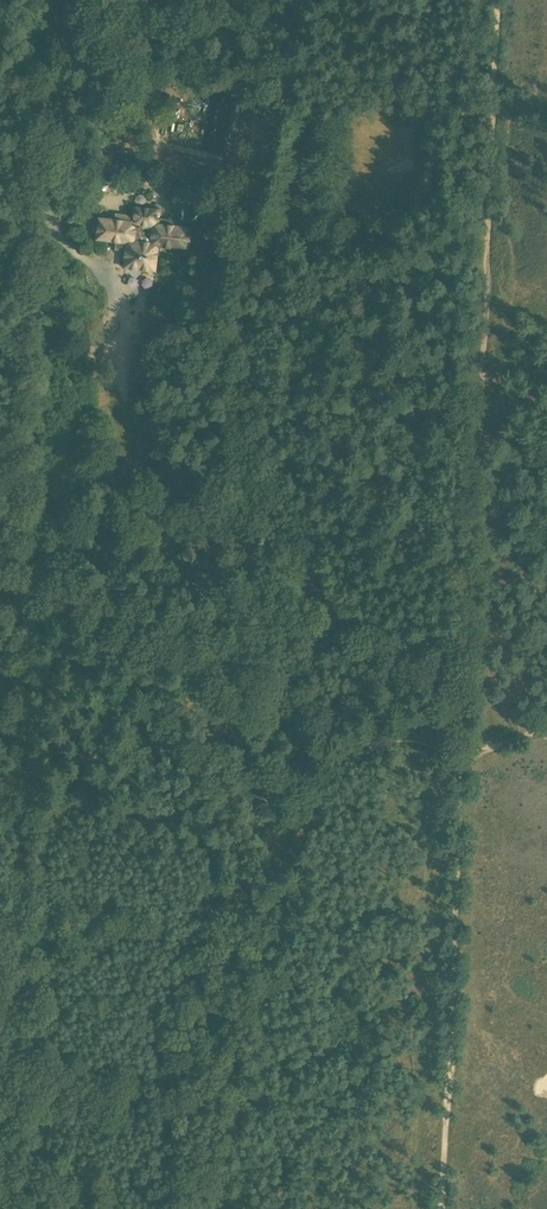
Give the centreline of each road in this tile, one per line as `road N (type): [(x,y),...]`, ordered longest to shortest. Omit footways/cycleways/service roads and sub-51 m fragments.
road 1 (track): [(270,0),(251,77),(220,334),(234,418),(302,575),(311,615),(304,730),(290,824),(194,1208)]
road 2 (track): [(445,1208),(459,730),(496,0)]
road 3 (track): [(5,1208),(41,239)]
road 4 (track): [(29,597),(173,642),(325,748),(401,742),(463,750),(546,728)]
road 5 (track): [(325,748),(378,801),(403,887),(452,948)]
road 6 (unclassified): [(50,0),(41,239)]

